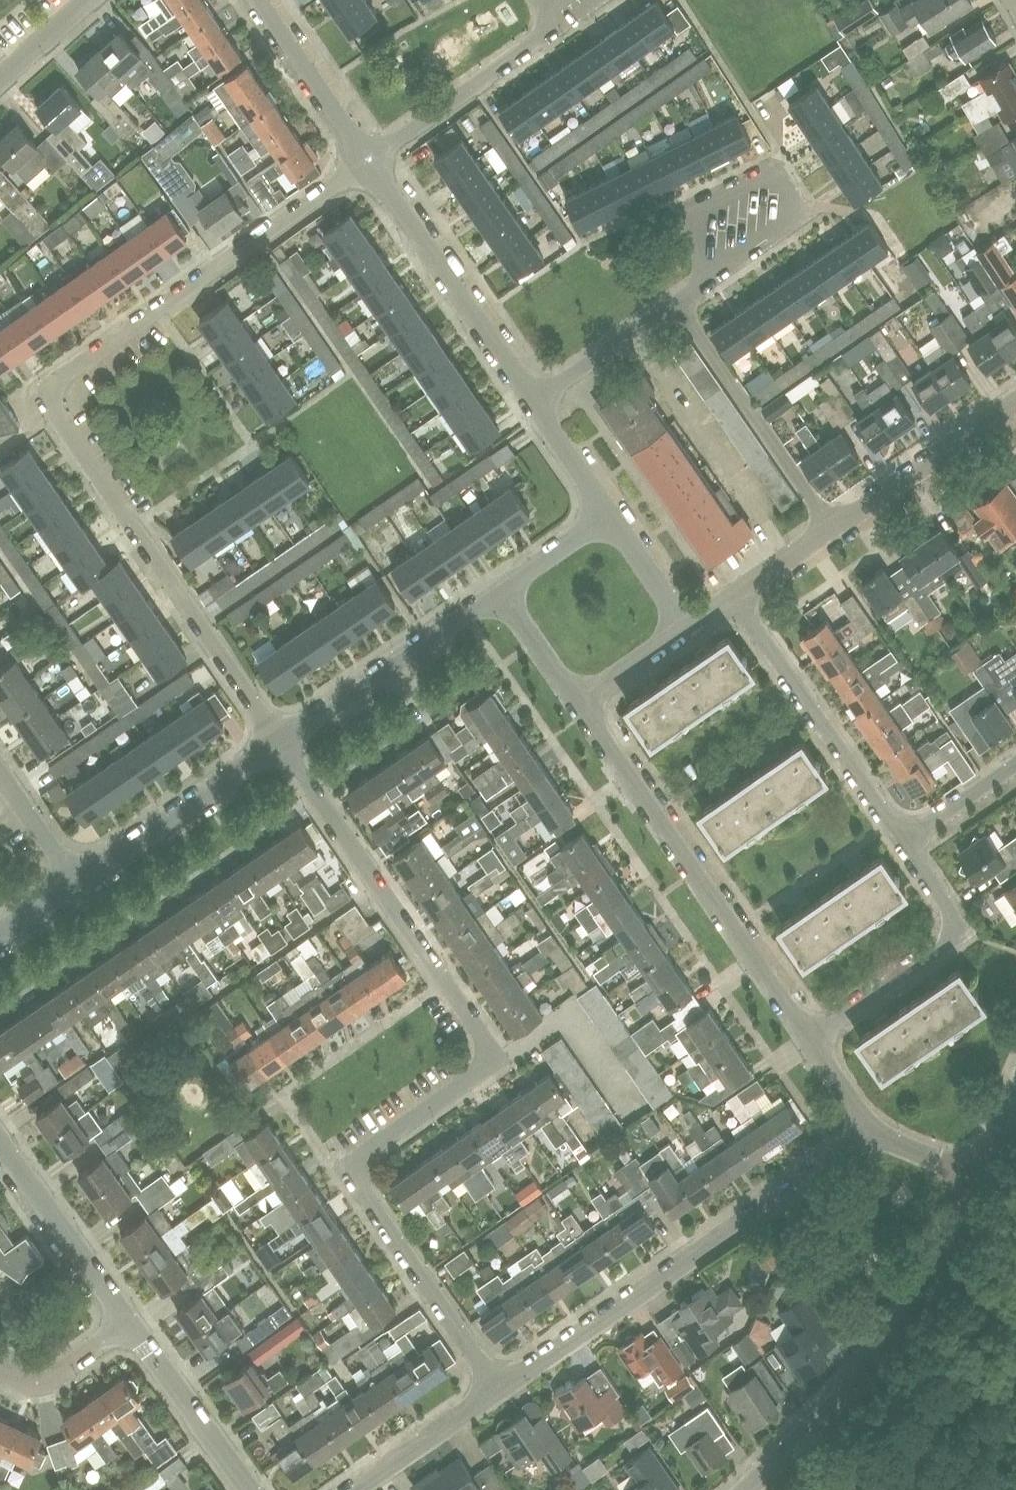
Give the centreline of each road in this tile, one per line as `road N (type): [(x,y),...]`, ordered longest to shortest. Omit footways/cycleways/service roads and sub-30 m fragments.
road 1 (residential): [(499,1390),(356,1183),(356,1170),(360,1158),(482,1072),(489,1045),(280,743)]
road 2 (residential): [(280,743),(54,412),(51,389),(366,163)]
road 3 (residential): [(499,1390),(871,1134)]
road 4 (residential): [(810,1040),(576,703)]
road 5 (unclassified): [(746,1489),(902,1328),(981,1179)]
road 6 (residential): [(734,595),(904,841)]
road 7 (residential): [(533,402),(366,163)]
road 8 (residential): [(810,1040),(949,940),(952,910),(904,841)]
road 9 (residential): [(828,528),(674,304)]
road 10 (residential): [(280,743),(501,594)]
road 11 (residential): [(366,163),(547,29),(552,0)]
road 12 (residential): [(75,881),(280,743)]
road 13 (residential): [(715,274),(789,220),(793,197),(783,182),(767,180),(698,214),(692,229)]
road 14 (residential): [(828,528),(1015,402)]
road 15 (residential): [(127,1324),(0,1143)]
road 16 (residential): [(250,1489),(127,1324)]
road 17 (residential): [(366,163),(253,0)]
road 18 (residential): [(354,1489),(499,1390)]
road 19 (residential): [(533,402),(674,304)]
road 20 (residential): [(127,1324),(47,1382),(32,1386),(0,1375)]
road 21 (residential): [(610,516),(533,402)]
road 22 (residential): [(904,841),(1015,765)]
road 23 (residential): [(501,594),(610,516)]
road 24 (residential): [(685,627),(610,516)]
road 25 (residential): [(576,703),(685,627)]
road 26 (residential): [(576,703),(501,594)]
road 27 (residential): [(75,881),(0,773)]

